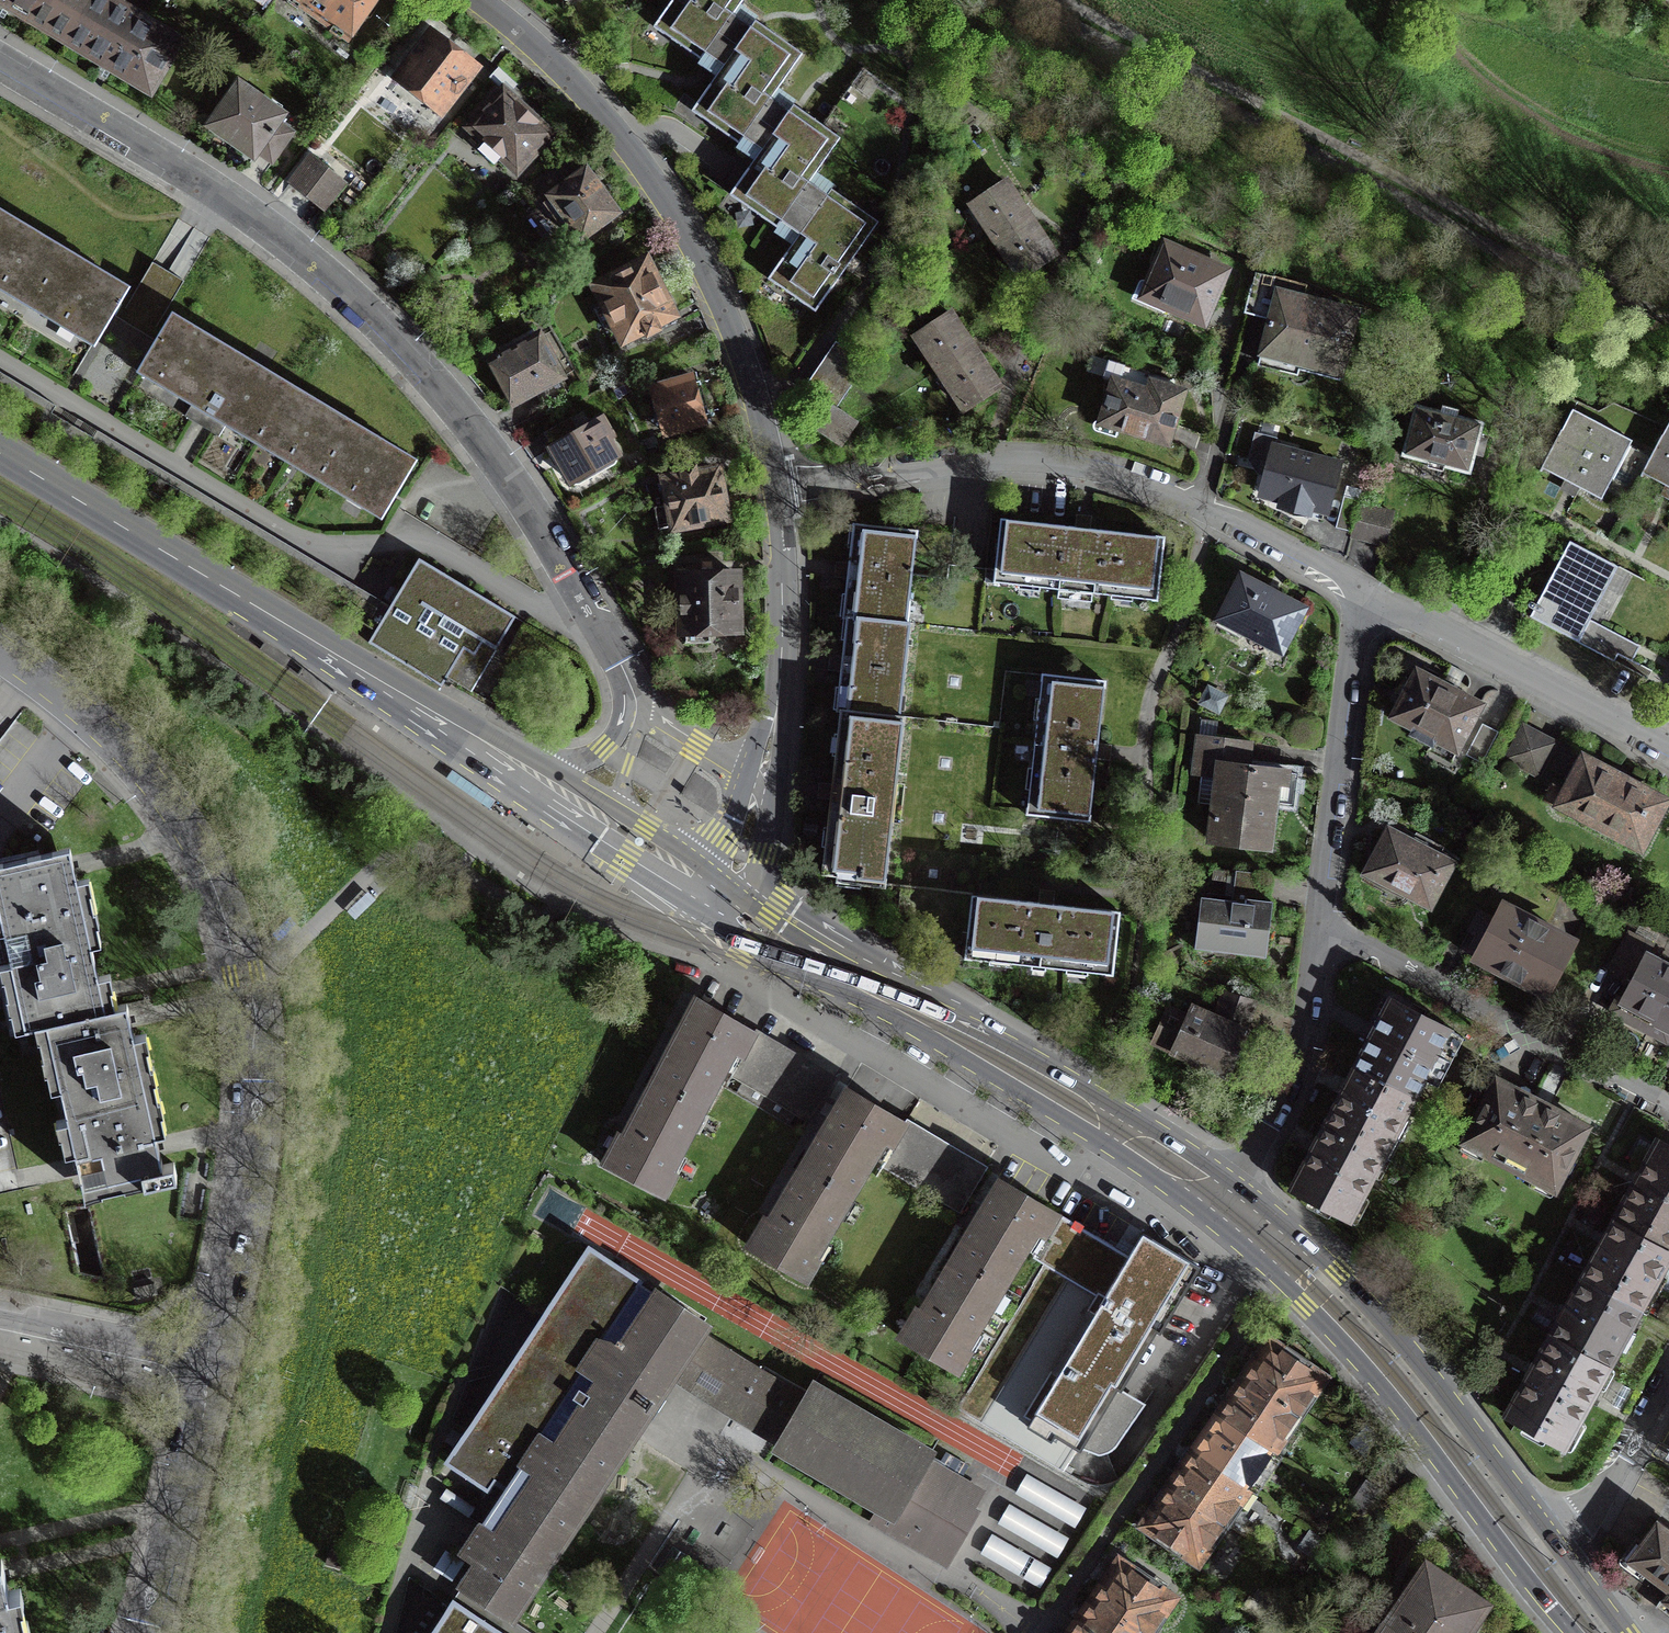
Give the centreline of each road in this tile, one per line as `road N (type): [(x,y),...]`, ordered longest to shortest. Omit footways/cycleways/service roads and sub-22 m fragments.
road 1 (residential): [(0,60),(225,196),(378,319),(508,474),(629,691)]
road 2 (residential): [(207,1377),(252,1124),(251,1042),(231,923),(198,842),(168,801),(77,706),(0,651)]
road 3 (residential): [(1376,596),(1165,488),(1072,461),(978,458),(778,491)]
road 4 (residential): [(1376,596),(1351,658),(1304,1039),(1276,1116),(1220,1195)]
road 5 (secondary): [(0,453),(533,781)]
road 6 (residential): [(477,0),(573,82),(687,234),(749,377),(778,491)]
road 7 (secondary): [(735,911),(1078,1102),(1220,1195)]
road 8 (secondary): [(1296,1257),(1308,1301),(1404,1407),(1578,1632)]
road 9 (residential): [(1296,1257),(1047,1632)]
road 10 (secondary): [(1555,1535),(1385,1322),(1337,1273),(1296,1257)]
road 11 (residential): [(1668,750),(1376,596)]
road 12 (residential): [(778,491),(785,621),(763,785)]
road 13 (residential): [(148,1632),(207,1377)]
road 14 (residential): [(207,1377),(0,1330)]
road 15 (residential): [(1668,1370),(1600,1493),(1555,1535)]
road 16 (secondary): [(533,781),(693,883)]
road 17 (residential): [(763,785),(660,723),(629,691)]
road 18 (residential): [(629,691),(623,721),(604,748),(533,781)]
road 19 (residential): [(735,911),(764,853),(763,785)]
road 20 (residential): [(763,785),(735,810),(693,883)]
road 21 (secondary): [(1628,1632),(1555,1535)]

